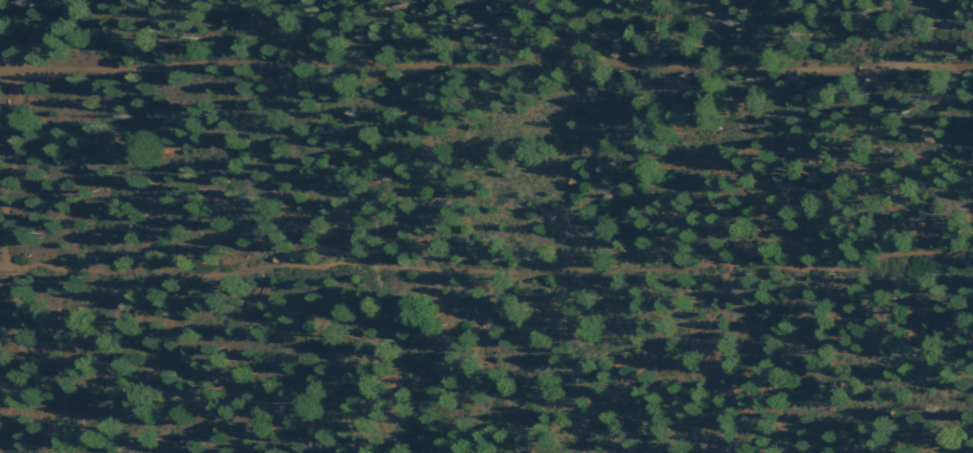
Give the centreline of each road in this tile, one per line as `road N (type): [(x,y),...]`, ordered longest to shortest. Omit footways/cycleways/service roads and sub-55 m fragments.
road 1 (track): [(972,253),(894,253),(784,268),(0,270)]
road 2 (track): [(15,68),(972,64)]
road 3 (track): [(0,52),(15,68),(17,149),(7,270),(15,351),(0,412)]

